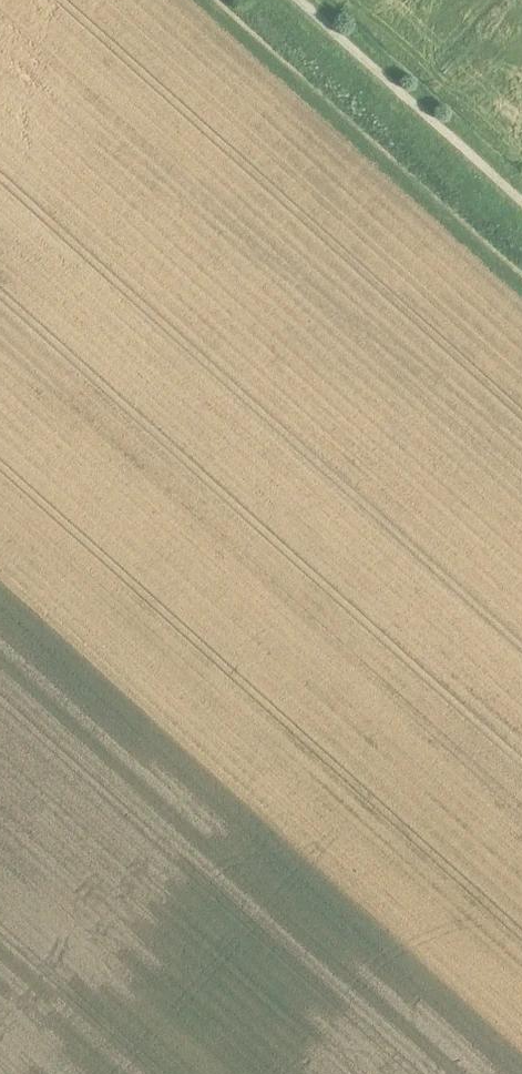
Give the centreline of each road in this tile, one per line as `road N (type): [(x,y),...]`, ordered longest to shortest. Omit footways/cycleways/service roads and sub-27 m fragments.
road 1 (track): [(301,0),(521,200)]

